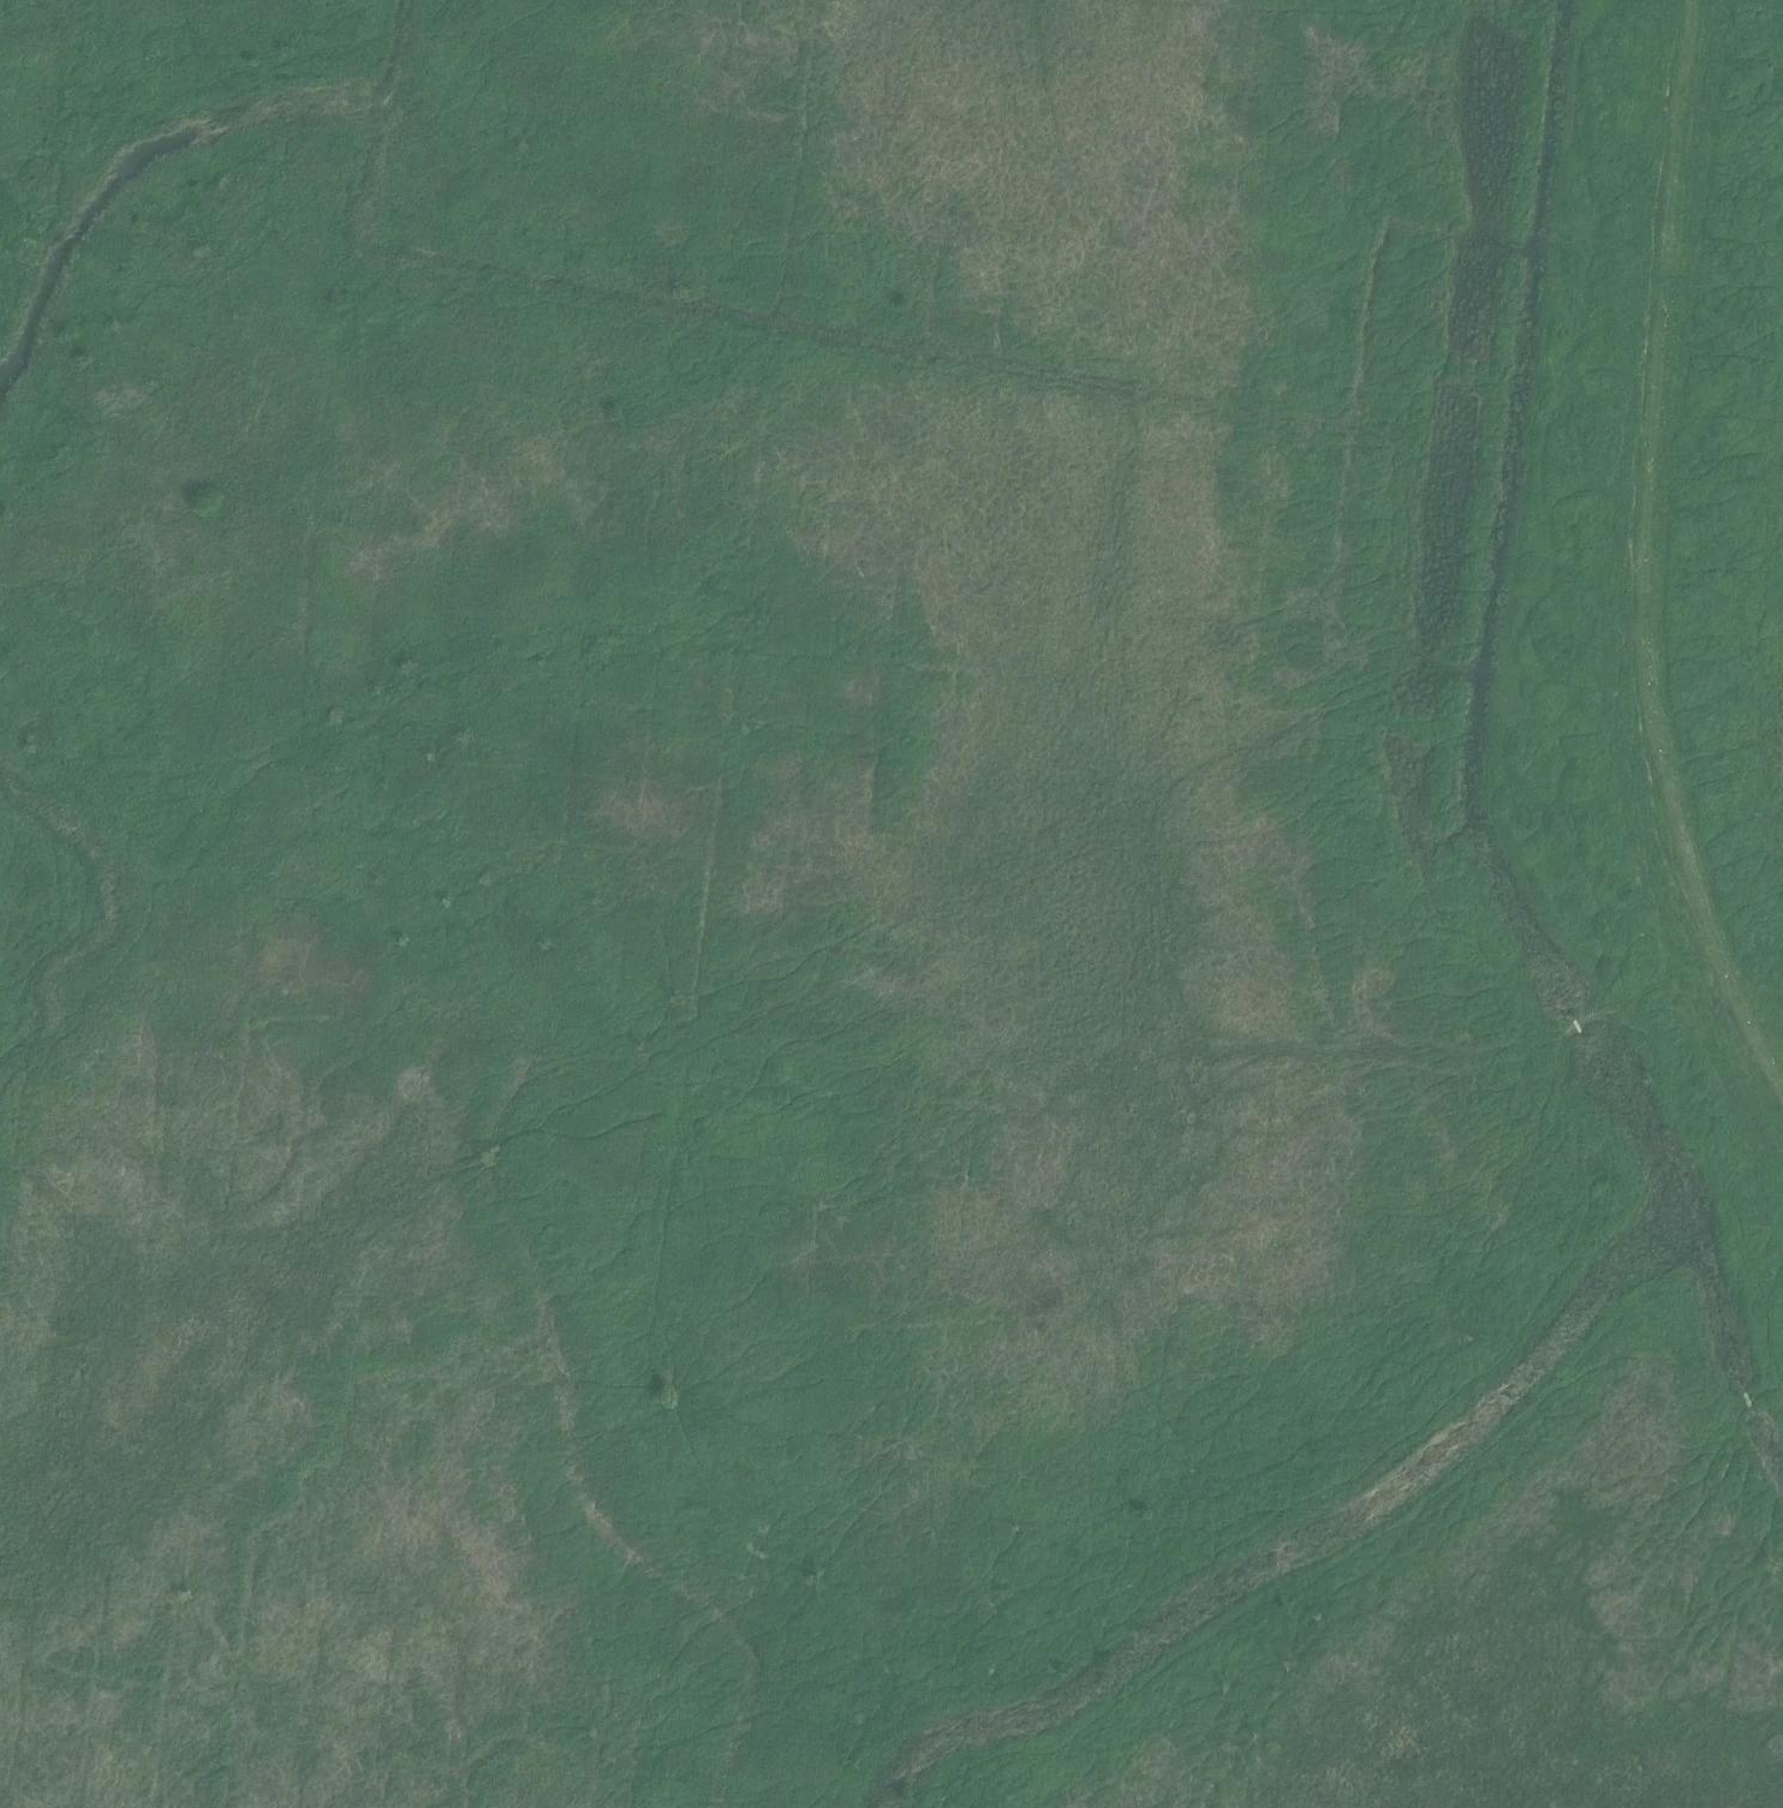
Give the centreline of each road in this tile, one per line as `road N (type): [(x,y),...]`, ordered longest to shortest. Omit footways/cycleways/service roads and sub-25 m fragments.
road 1 (track): [(1693,0),(1649,443),(1646,710),(1694,894),(1782,1094)]

